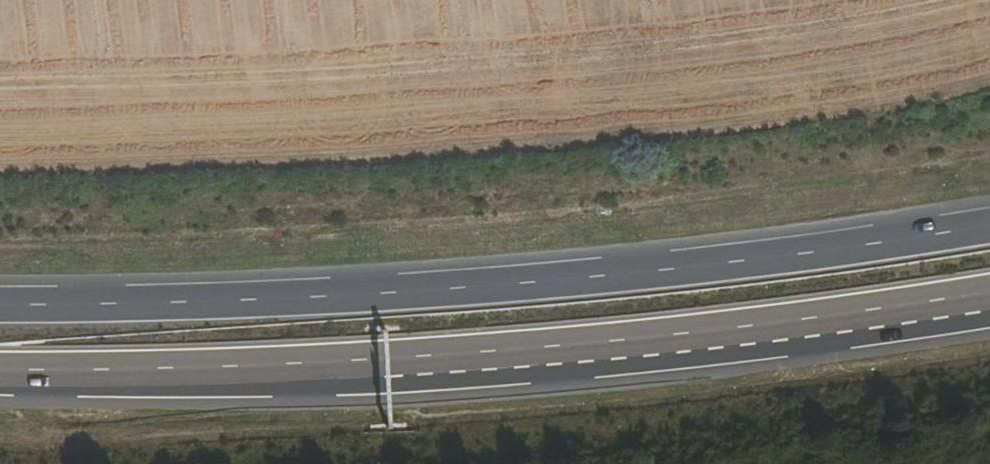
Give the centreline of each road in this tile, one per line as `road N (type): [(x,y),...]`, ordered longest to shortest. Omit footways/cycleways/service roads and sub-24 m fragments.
road 1 (trunk): [(989,225),(403,296),(0,303)]
road 2 (trunk): [(0,371),(557,355),(989,299)]

